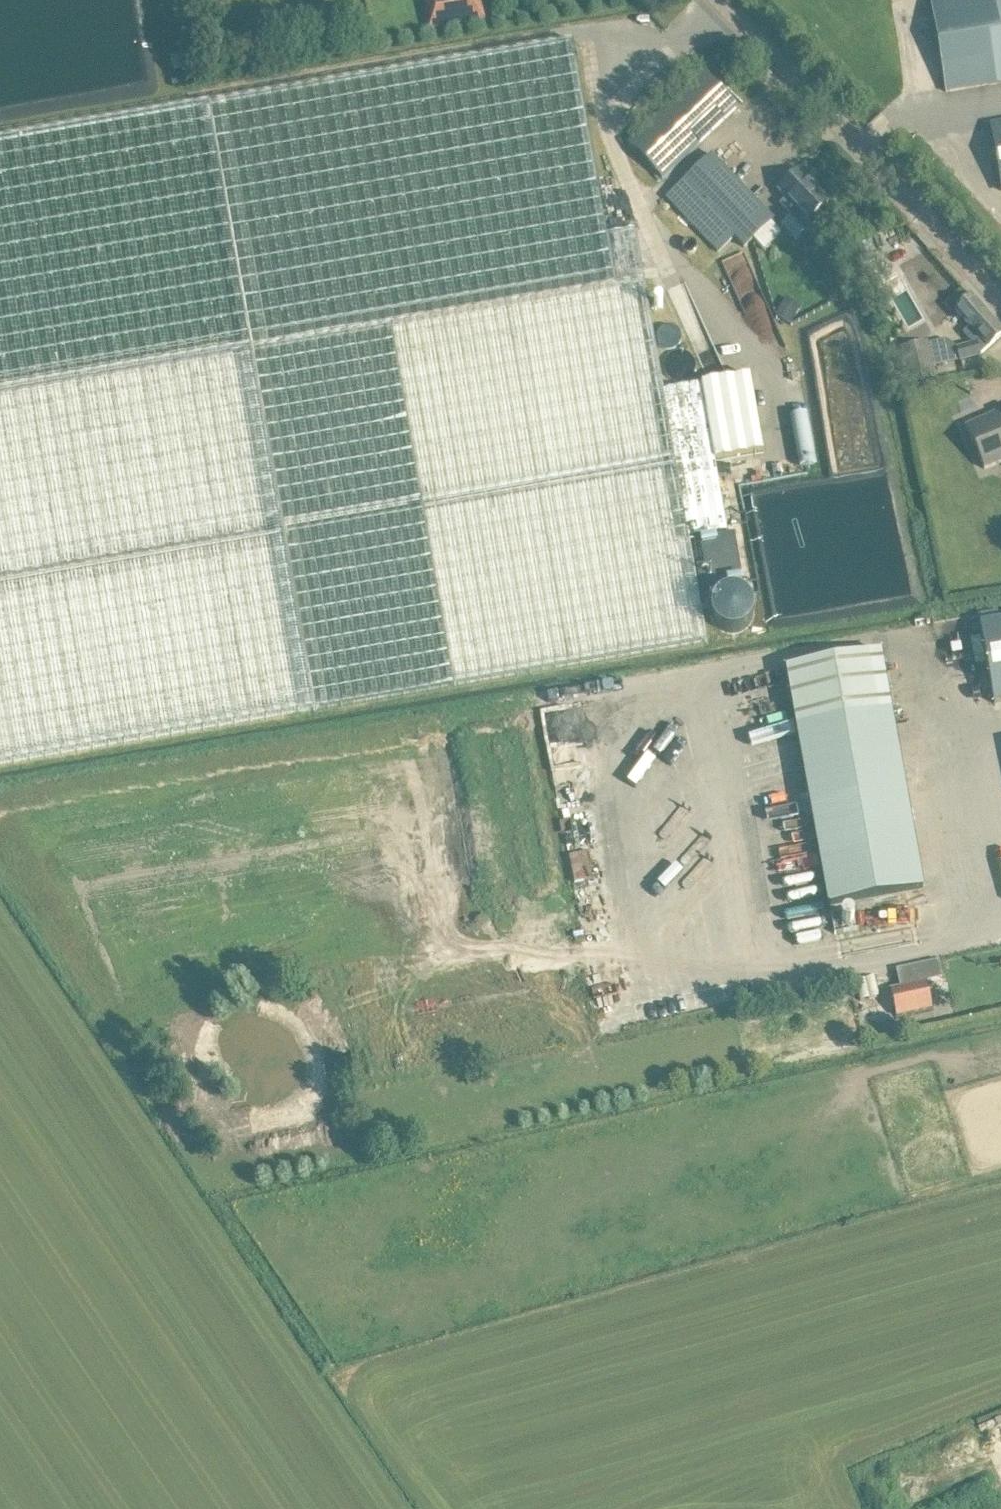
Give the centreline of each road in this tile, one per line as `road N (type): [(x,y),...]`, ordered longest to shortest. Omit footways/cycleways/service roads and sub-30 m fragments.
road 1 (tertiary): [(1000,303),(718,0)]

